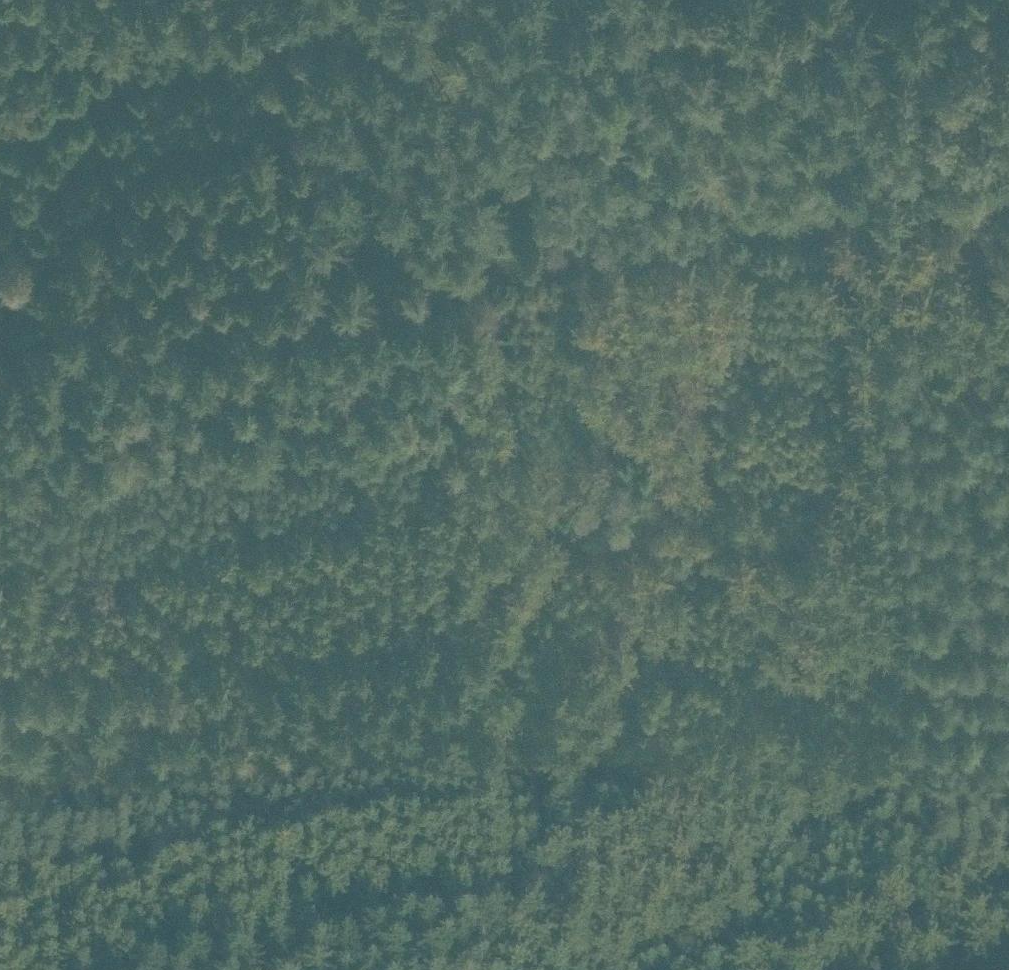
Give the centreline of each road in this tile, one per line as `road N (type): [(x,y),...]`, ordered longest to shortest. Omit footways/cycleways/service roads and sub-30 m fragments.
road 1 (track): [(0,338),(1008,193)]

